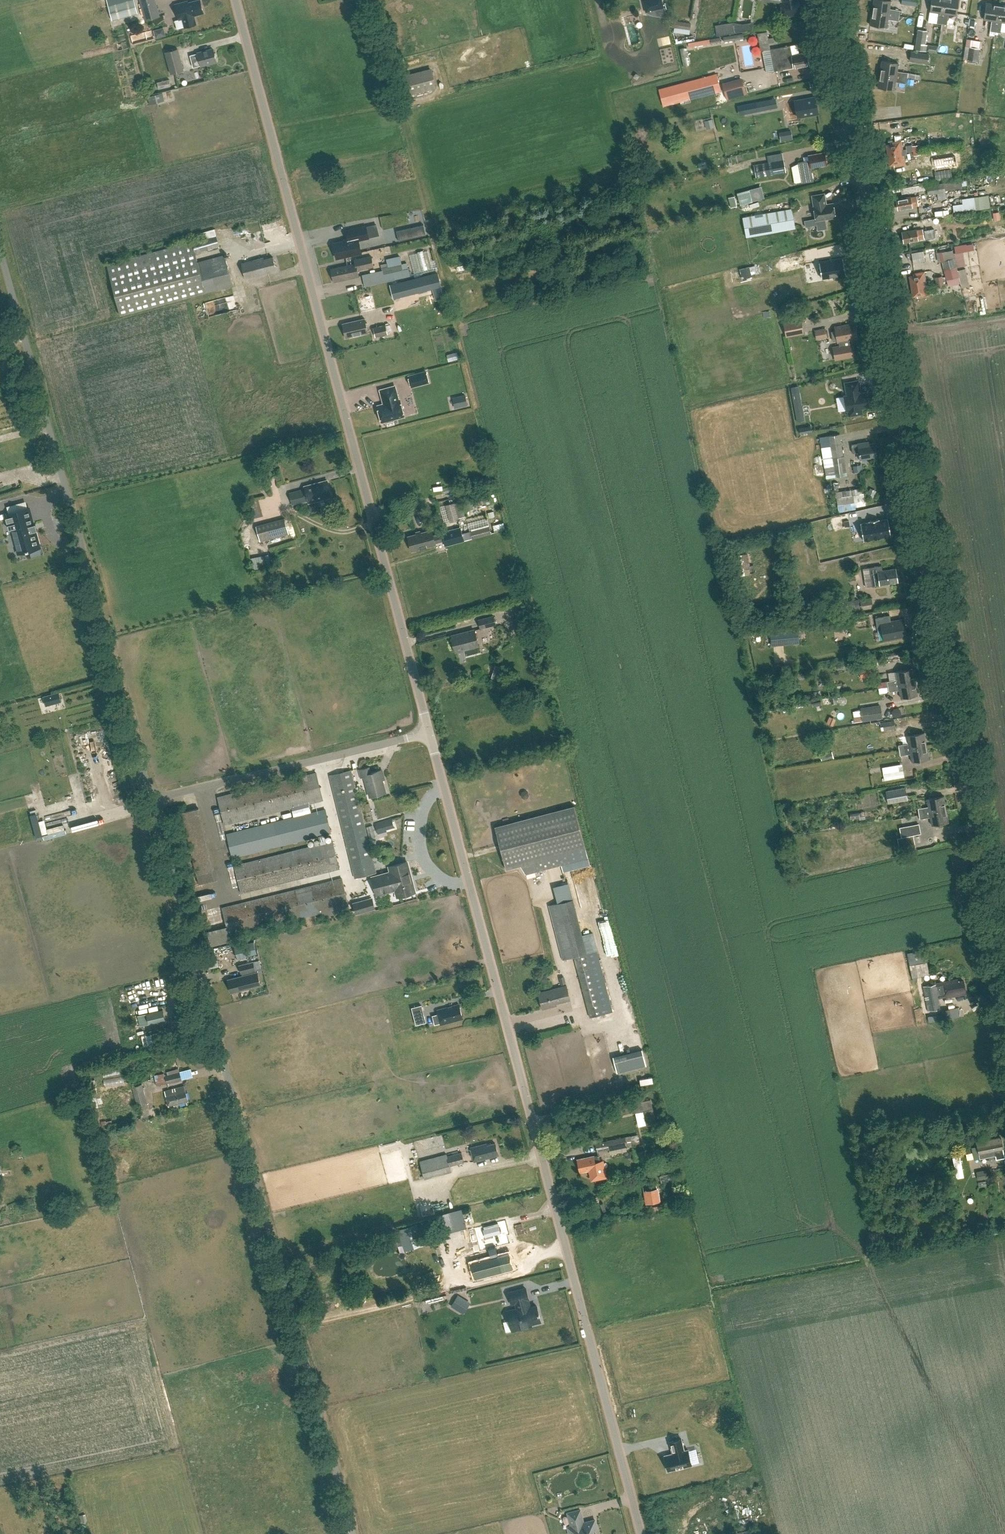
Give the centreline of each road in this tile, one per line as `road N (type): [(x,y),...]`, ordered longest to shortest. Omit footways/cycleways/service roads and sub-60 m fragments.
road 1 (unclassified): [(1004,982),(832,0)]
road 2 (unclassified): [(642,1533),(431,733)]
road 3 (unclassified): [(354,1533),(151,799)]
road 4 (unclassified): [(431,733),(235,0)]
road 5 (unclassified): [(151,799),(0,250)]
road 6 (unclassified): [(151,799),(431,733)]

